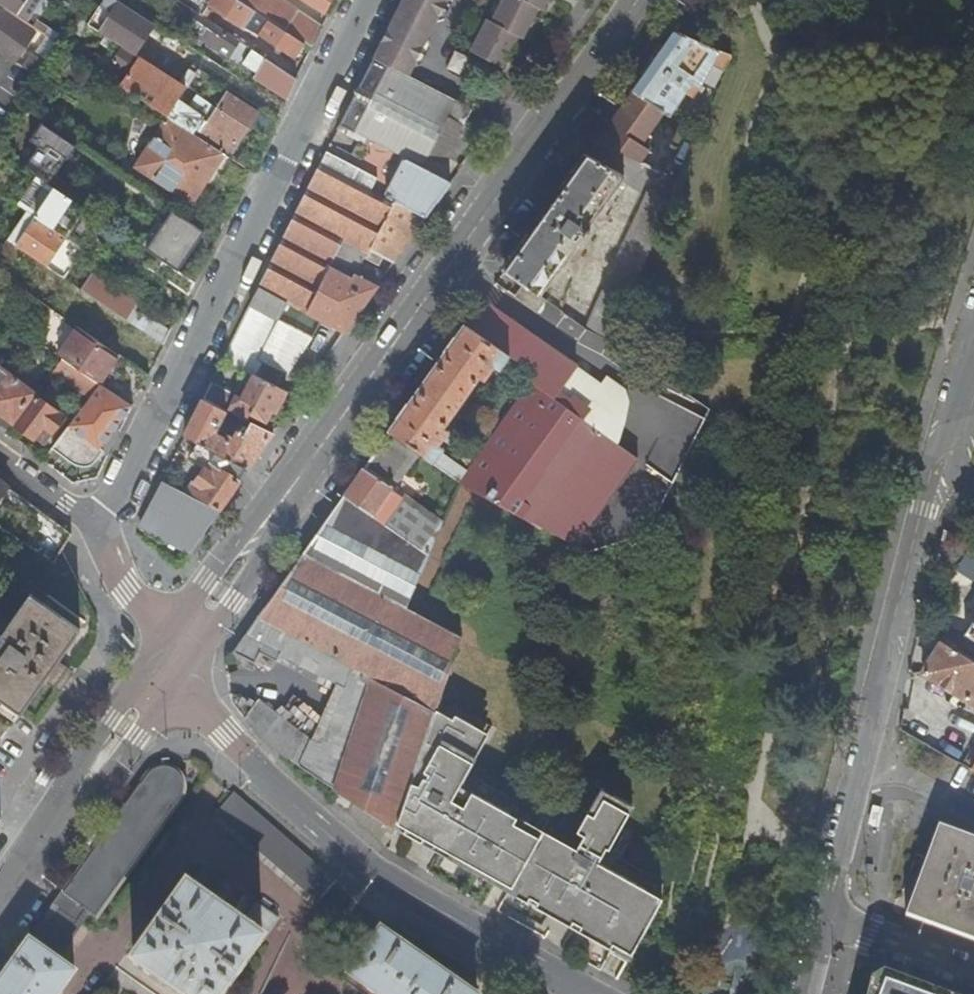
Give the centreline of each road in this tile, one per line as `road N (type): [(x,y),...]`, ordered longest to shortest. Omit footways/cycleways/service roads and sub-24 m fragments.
road 1 (secondary): [(634,0),(168,660)]
road 2 (residential): [(96,524),(364,0)]
road 3 (residential): [(587,993),(378,876),(229,735),(168,660)]
road 4 (residential): [(824,918),(927,507),(943,470)]
road 5 (secondary): [(168,660),(0,901)]
road 6 (residential): [(824,918),(973,974)]
road 7 (residential): [(168,660),(96,524)]

